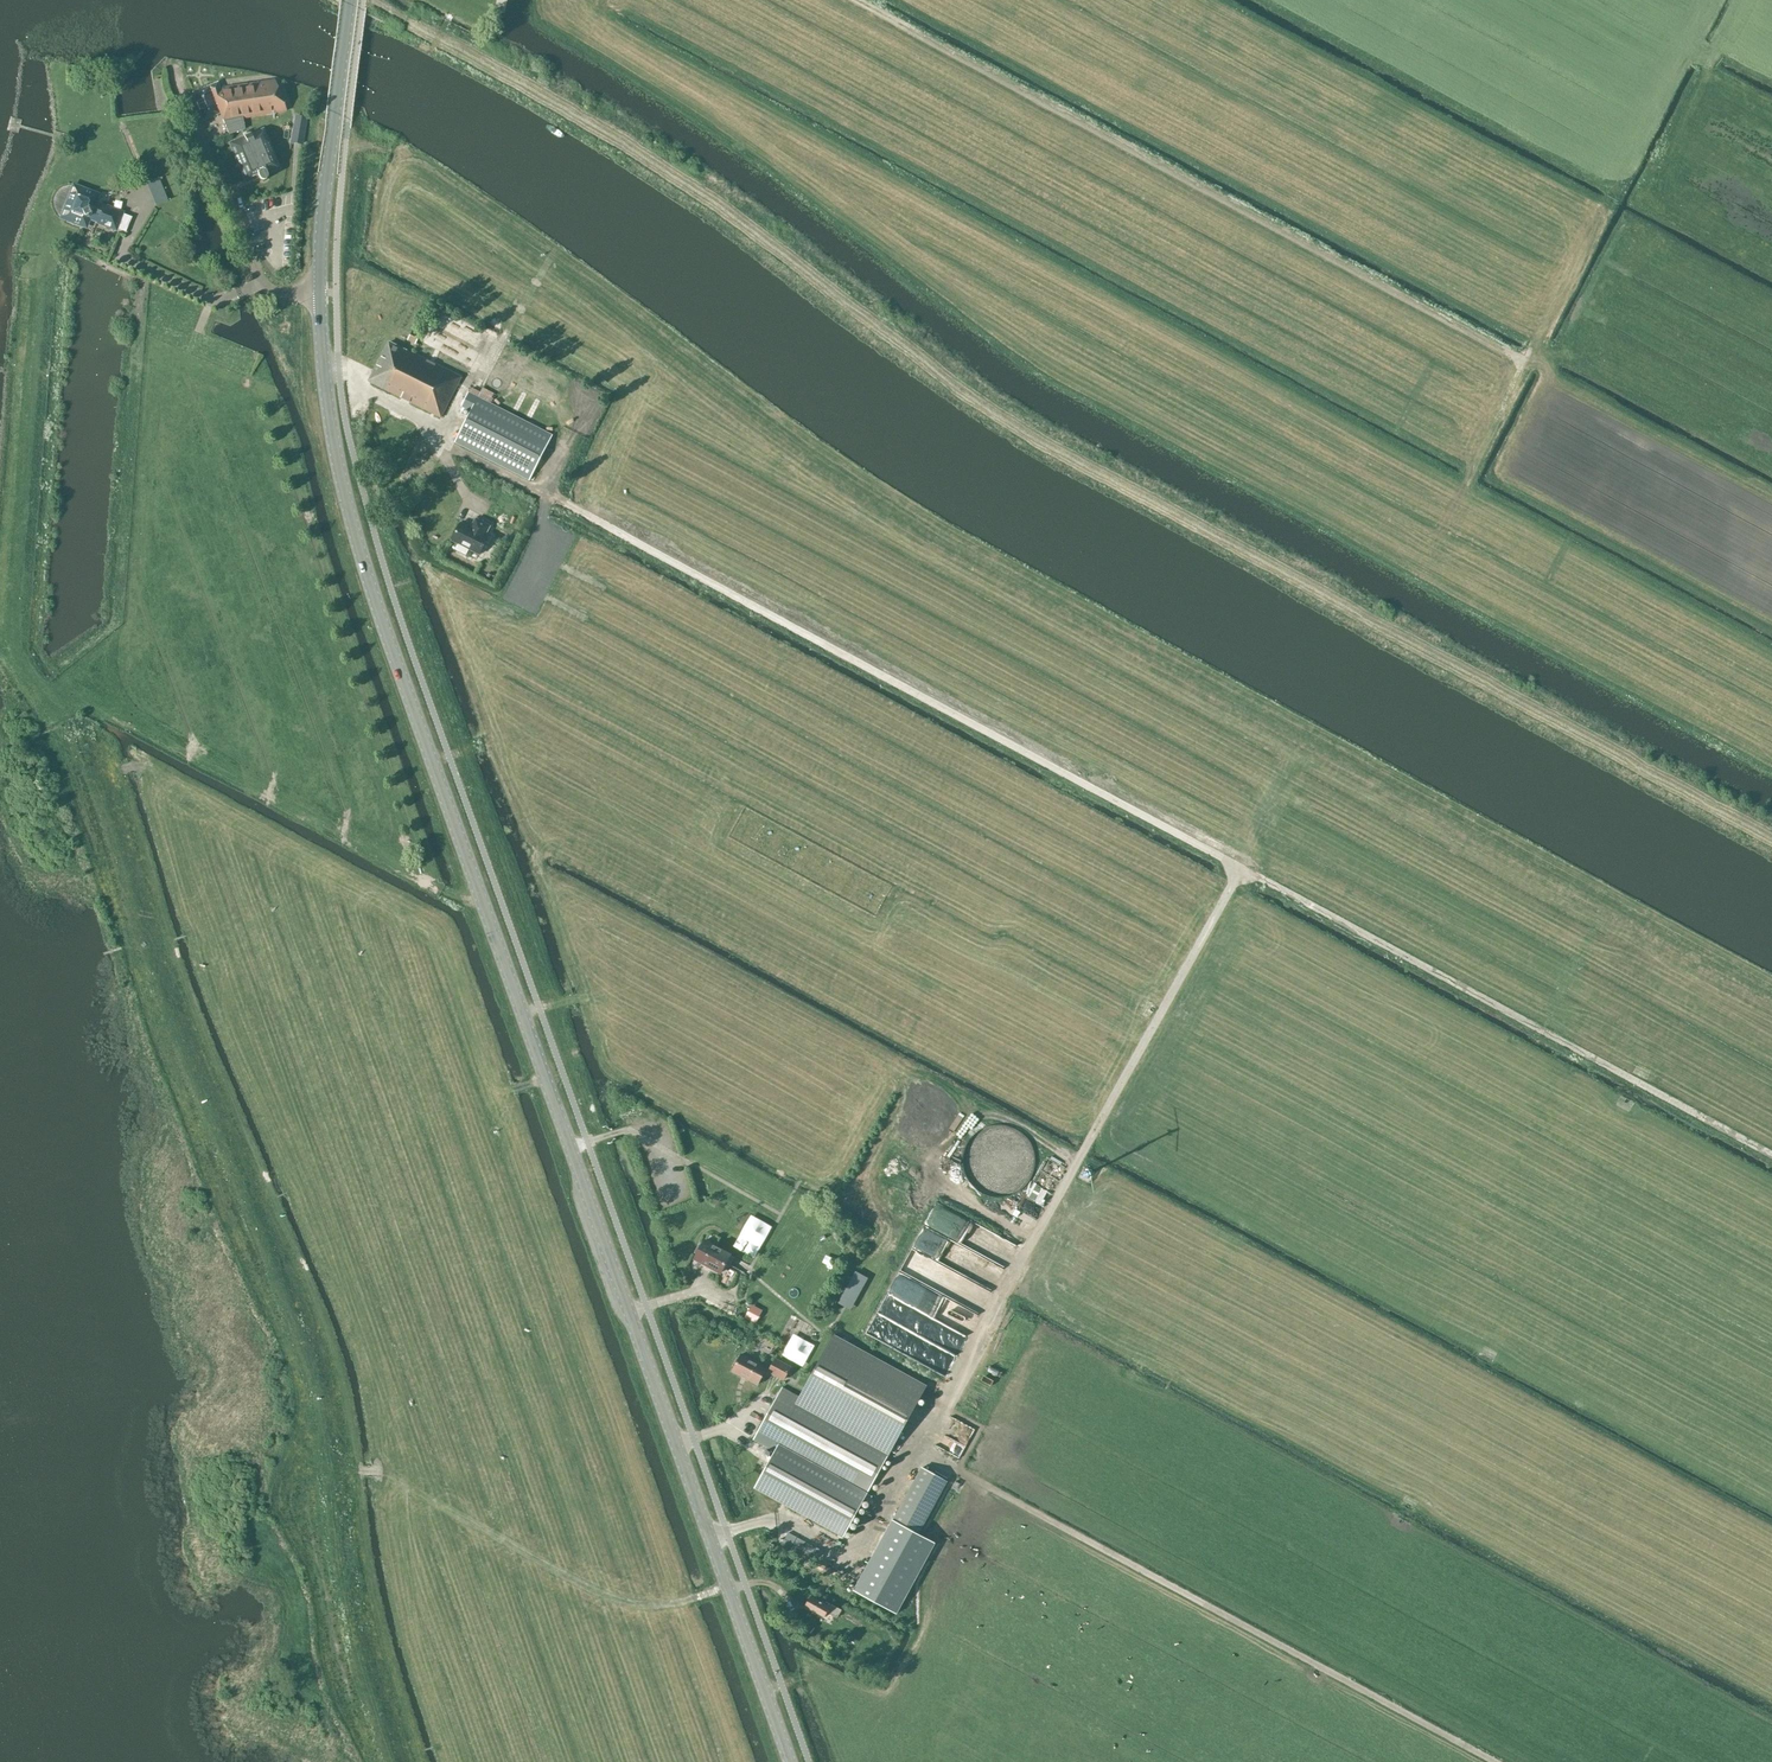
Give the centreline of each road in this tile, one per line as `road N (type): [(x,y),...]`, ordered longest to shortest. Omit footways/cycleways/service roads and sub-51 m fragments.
road 1 (secondary): [(790,1761),(409,699),(346,500),(319,293),(350,0)]

